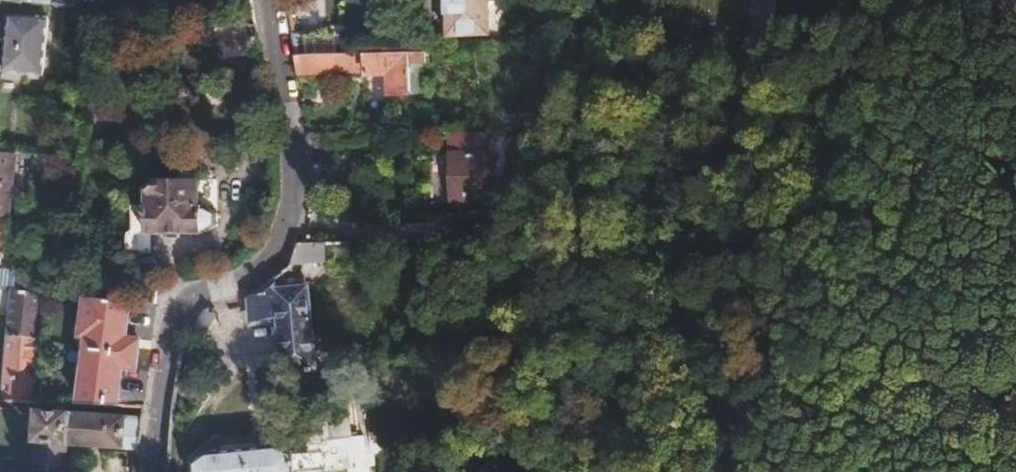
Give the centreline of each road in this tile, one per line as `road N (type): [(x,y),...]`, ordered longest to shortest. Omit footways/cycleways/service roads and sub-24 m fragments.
road 1 (residential): [(150,471),(174,311),(196,291),(260,267),(291,225),(298,196),(271,0)]

